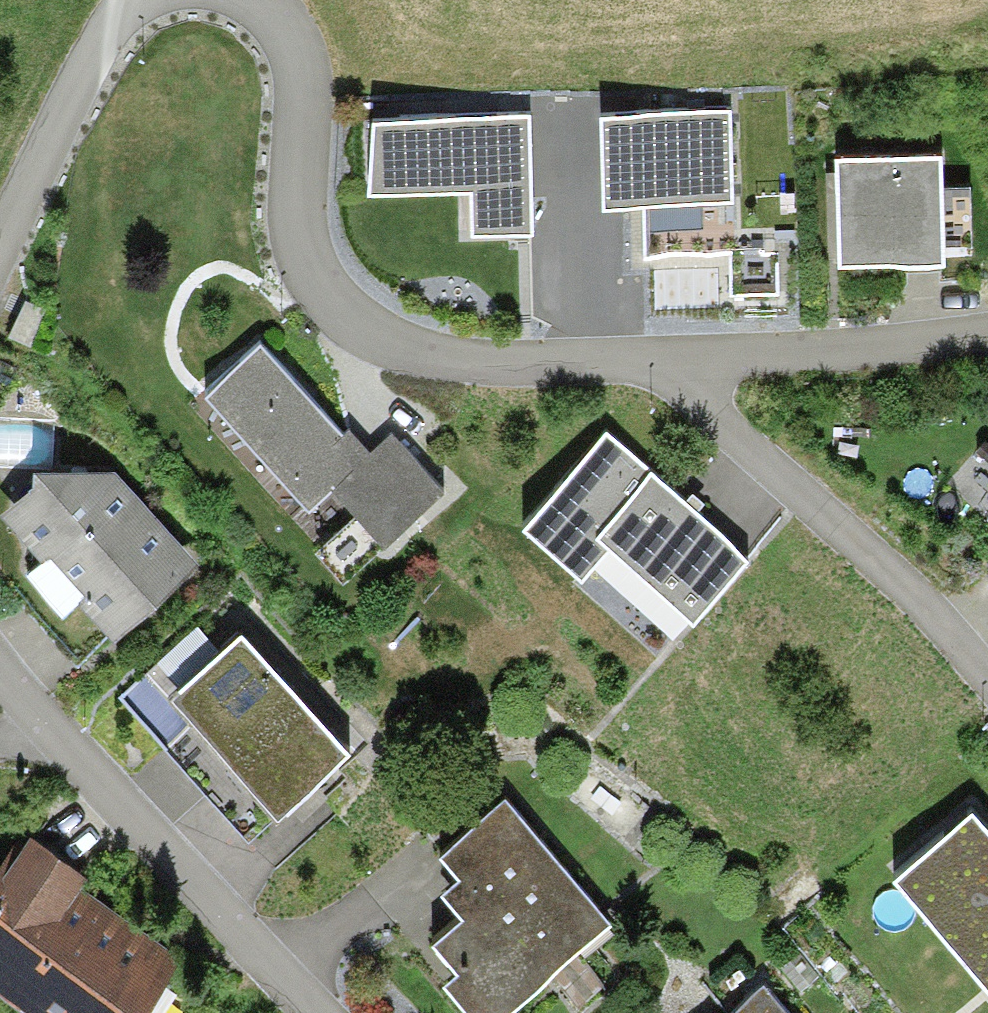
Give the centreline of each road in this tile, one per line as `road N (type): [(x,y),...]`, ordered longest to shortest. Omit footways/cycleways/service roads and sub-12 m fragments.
road 1 (unclassified): [(257,0),(289,34),(299,107),(292,228),(311,291),(363,335),(448,363),(682,356)]
road 2 (unclassified): [(313,1012),(0,669)]
road 3 (residential): [(987,676),(705,403),(687,382),(682,356)]
road 4 (unclassified): [(682,356),(941,345),(987,333)]
road 5 (unclassified): [(0,241),(119,21),(147,0)]

